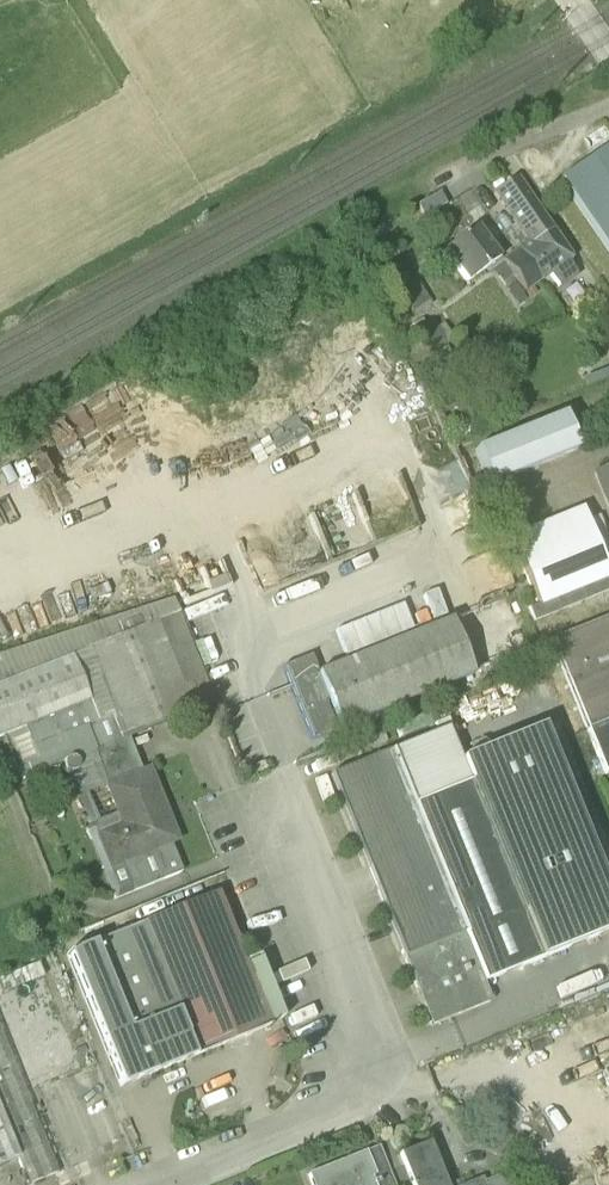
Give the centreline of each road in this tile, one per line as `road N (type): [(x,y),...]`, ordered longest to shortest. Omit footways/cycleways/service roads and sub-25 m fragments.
road 1 (residential): [(266,814),(369,1067),(326,1113),(152,1184)]
road 2 (residential): [(608,106),(466,167)]

